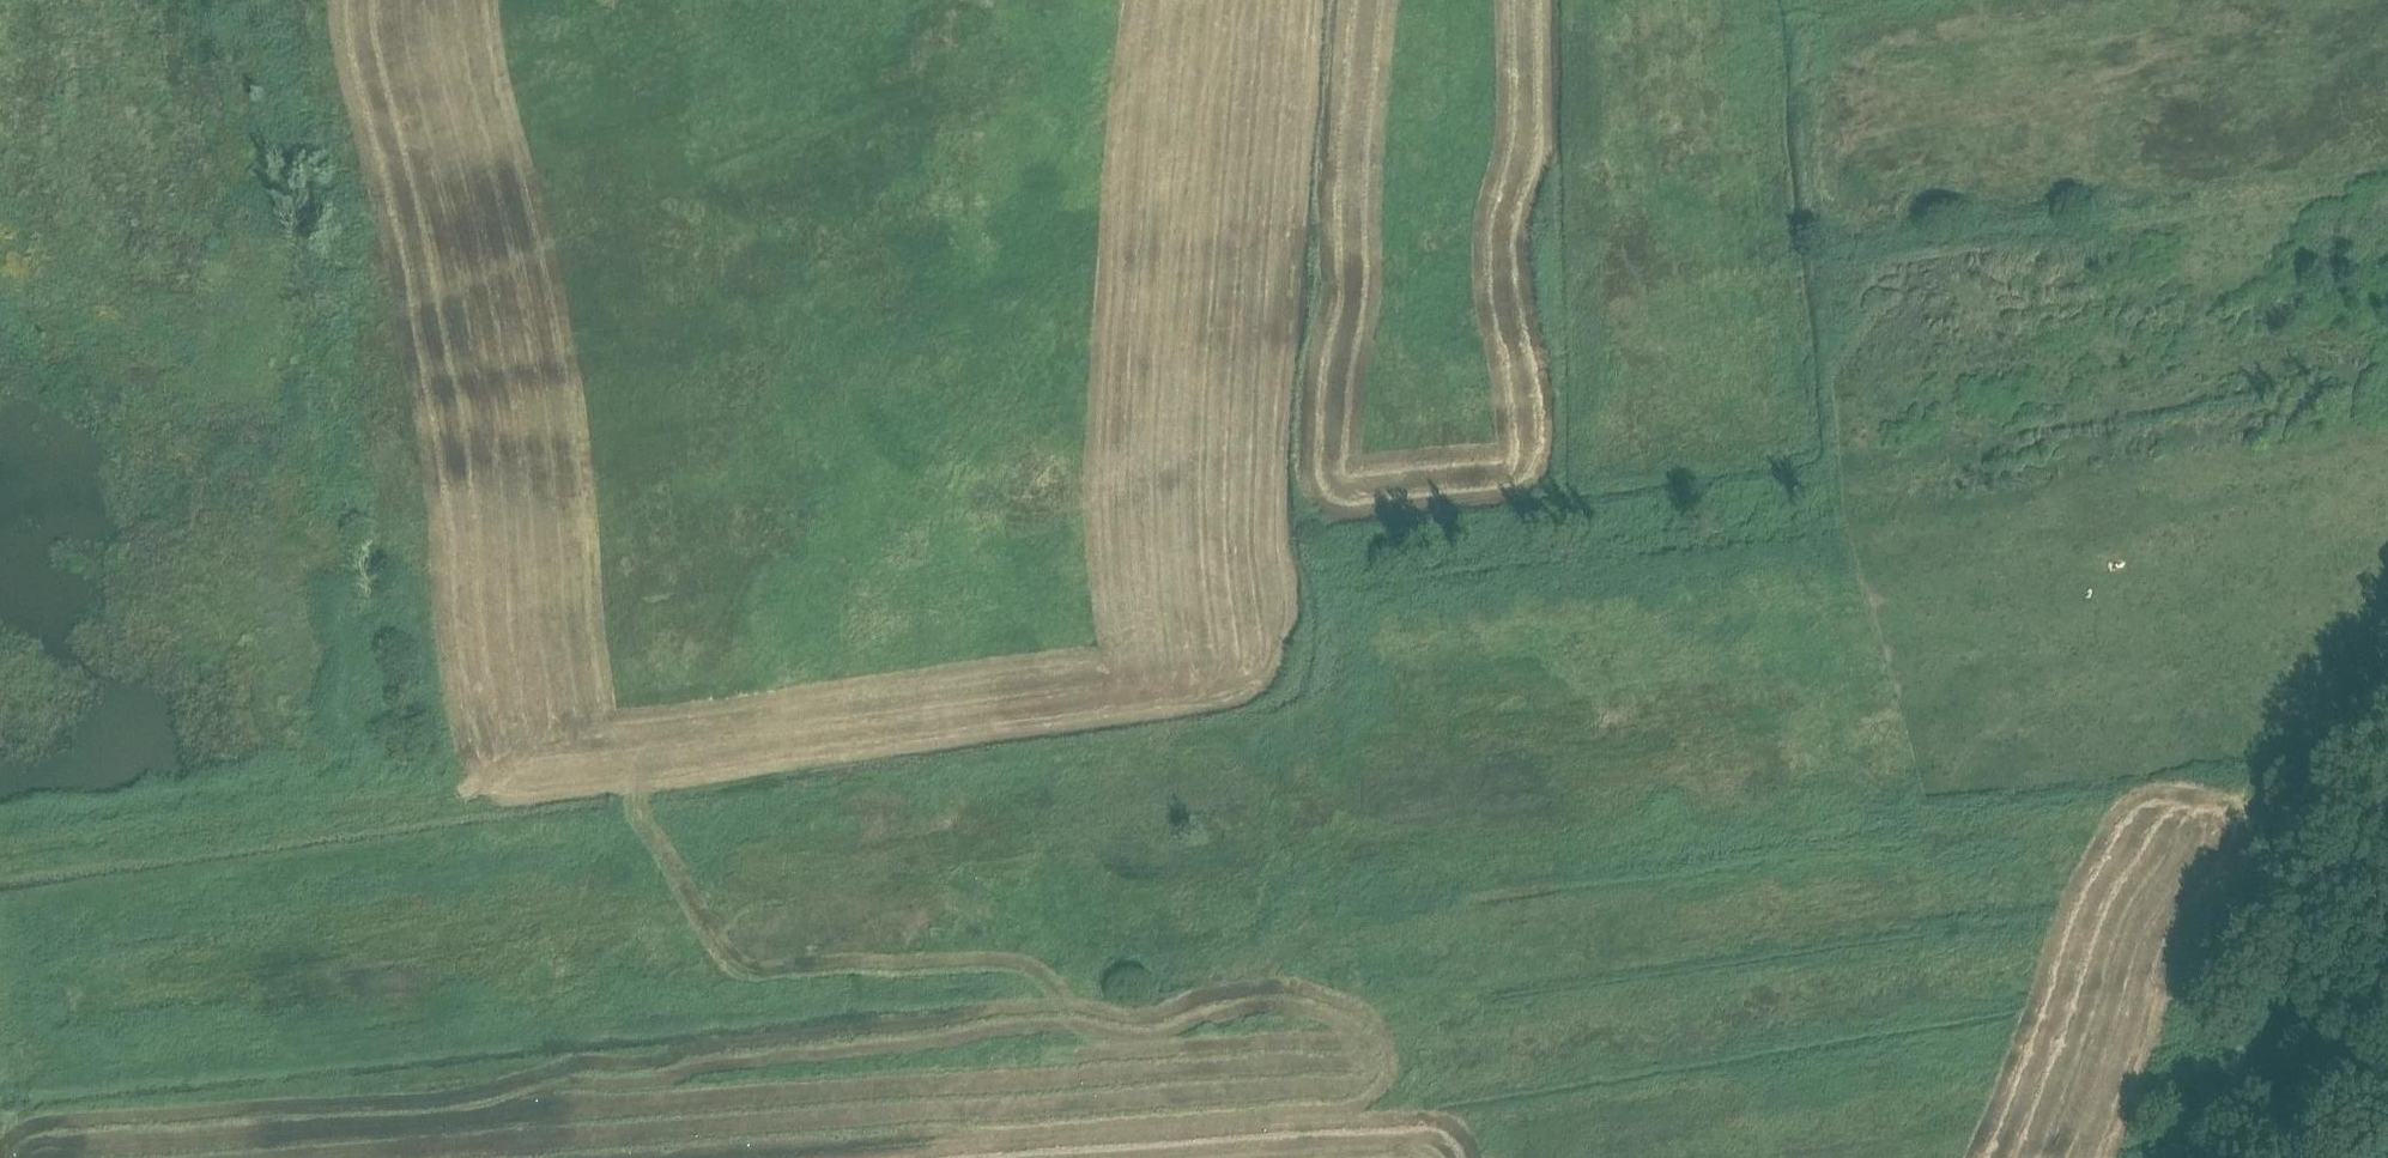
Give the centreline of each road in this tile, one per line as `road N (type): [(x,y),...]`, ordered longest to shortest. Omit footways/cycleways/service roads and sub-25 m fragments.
road 1 (track): [(2387,785),(2280,957),(2202,1157)]

